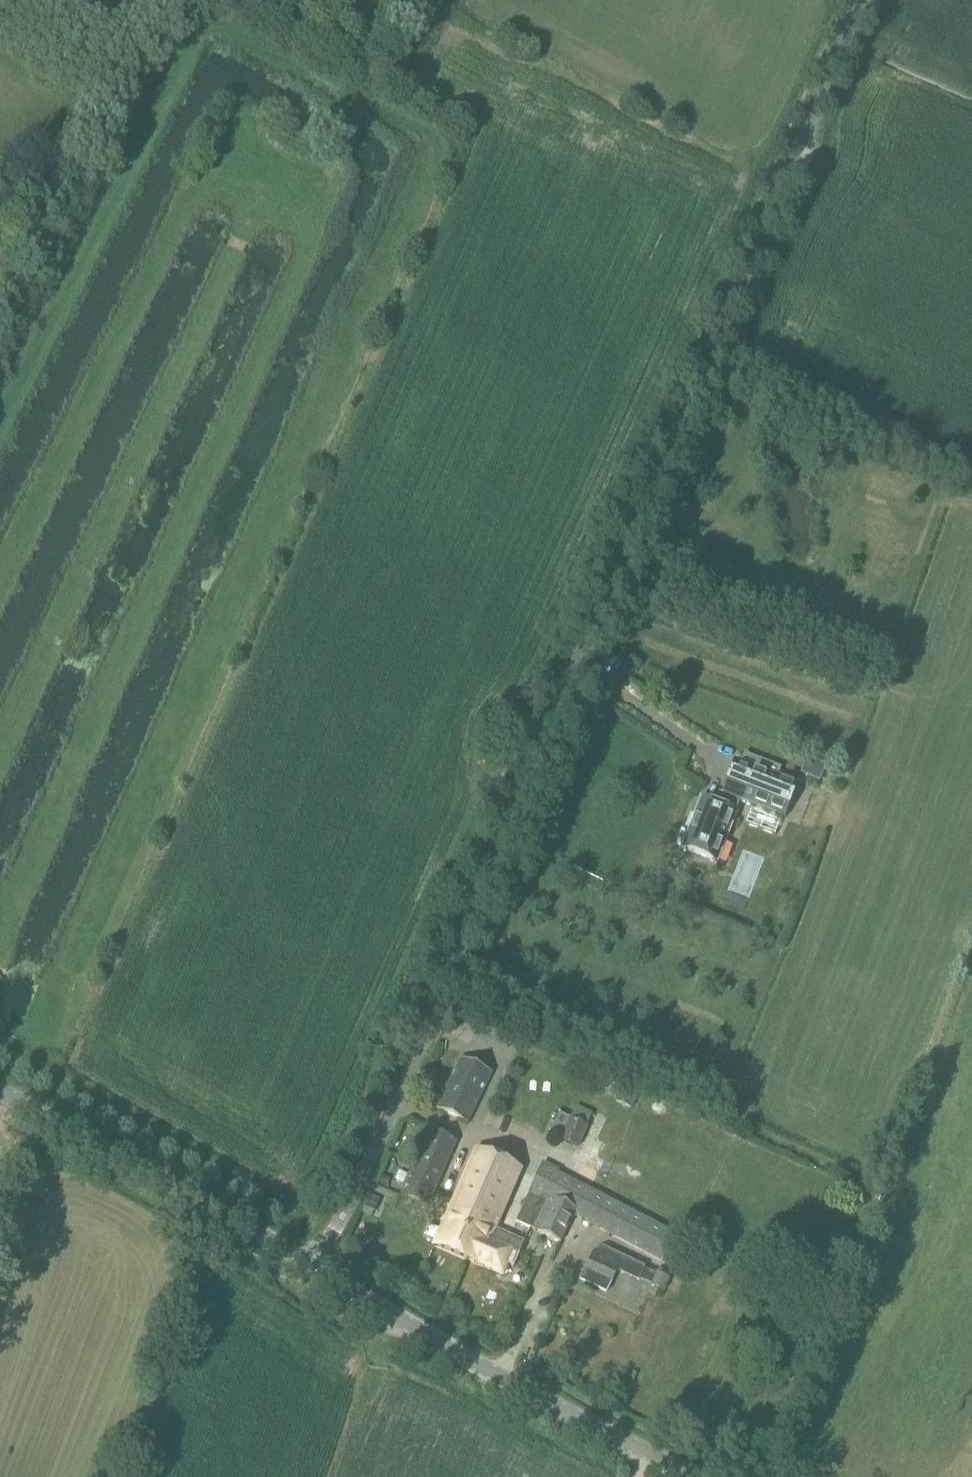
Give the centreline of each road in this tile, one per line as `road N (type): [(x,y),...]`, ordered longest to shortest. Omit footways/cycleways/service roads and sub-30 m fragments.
road 1 (unclassified): [(316,1271),(850,0)]
road 2 (unclassified): [(670,1476),(316,1271)]
road 3 (unclassified): [(316,1271),(0,1097)]

